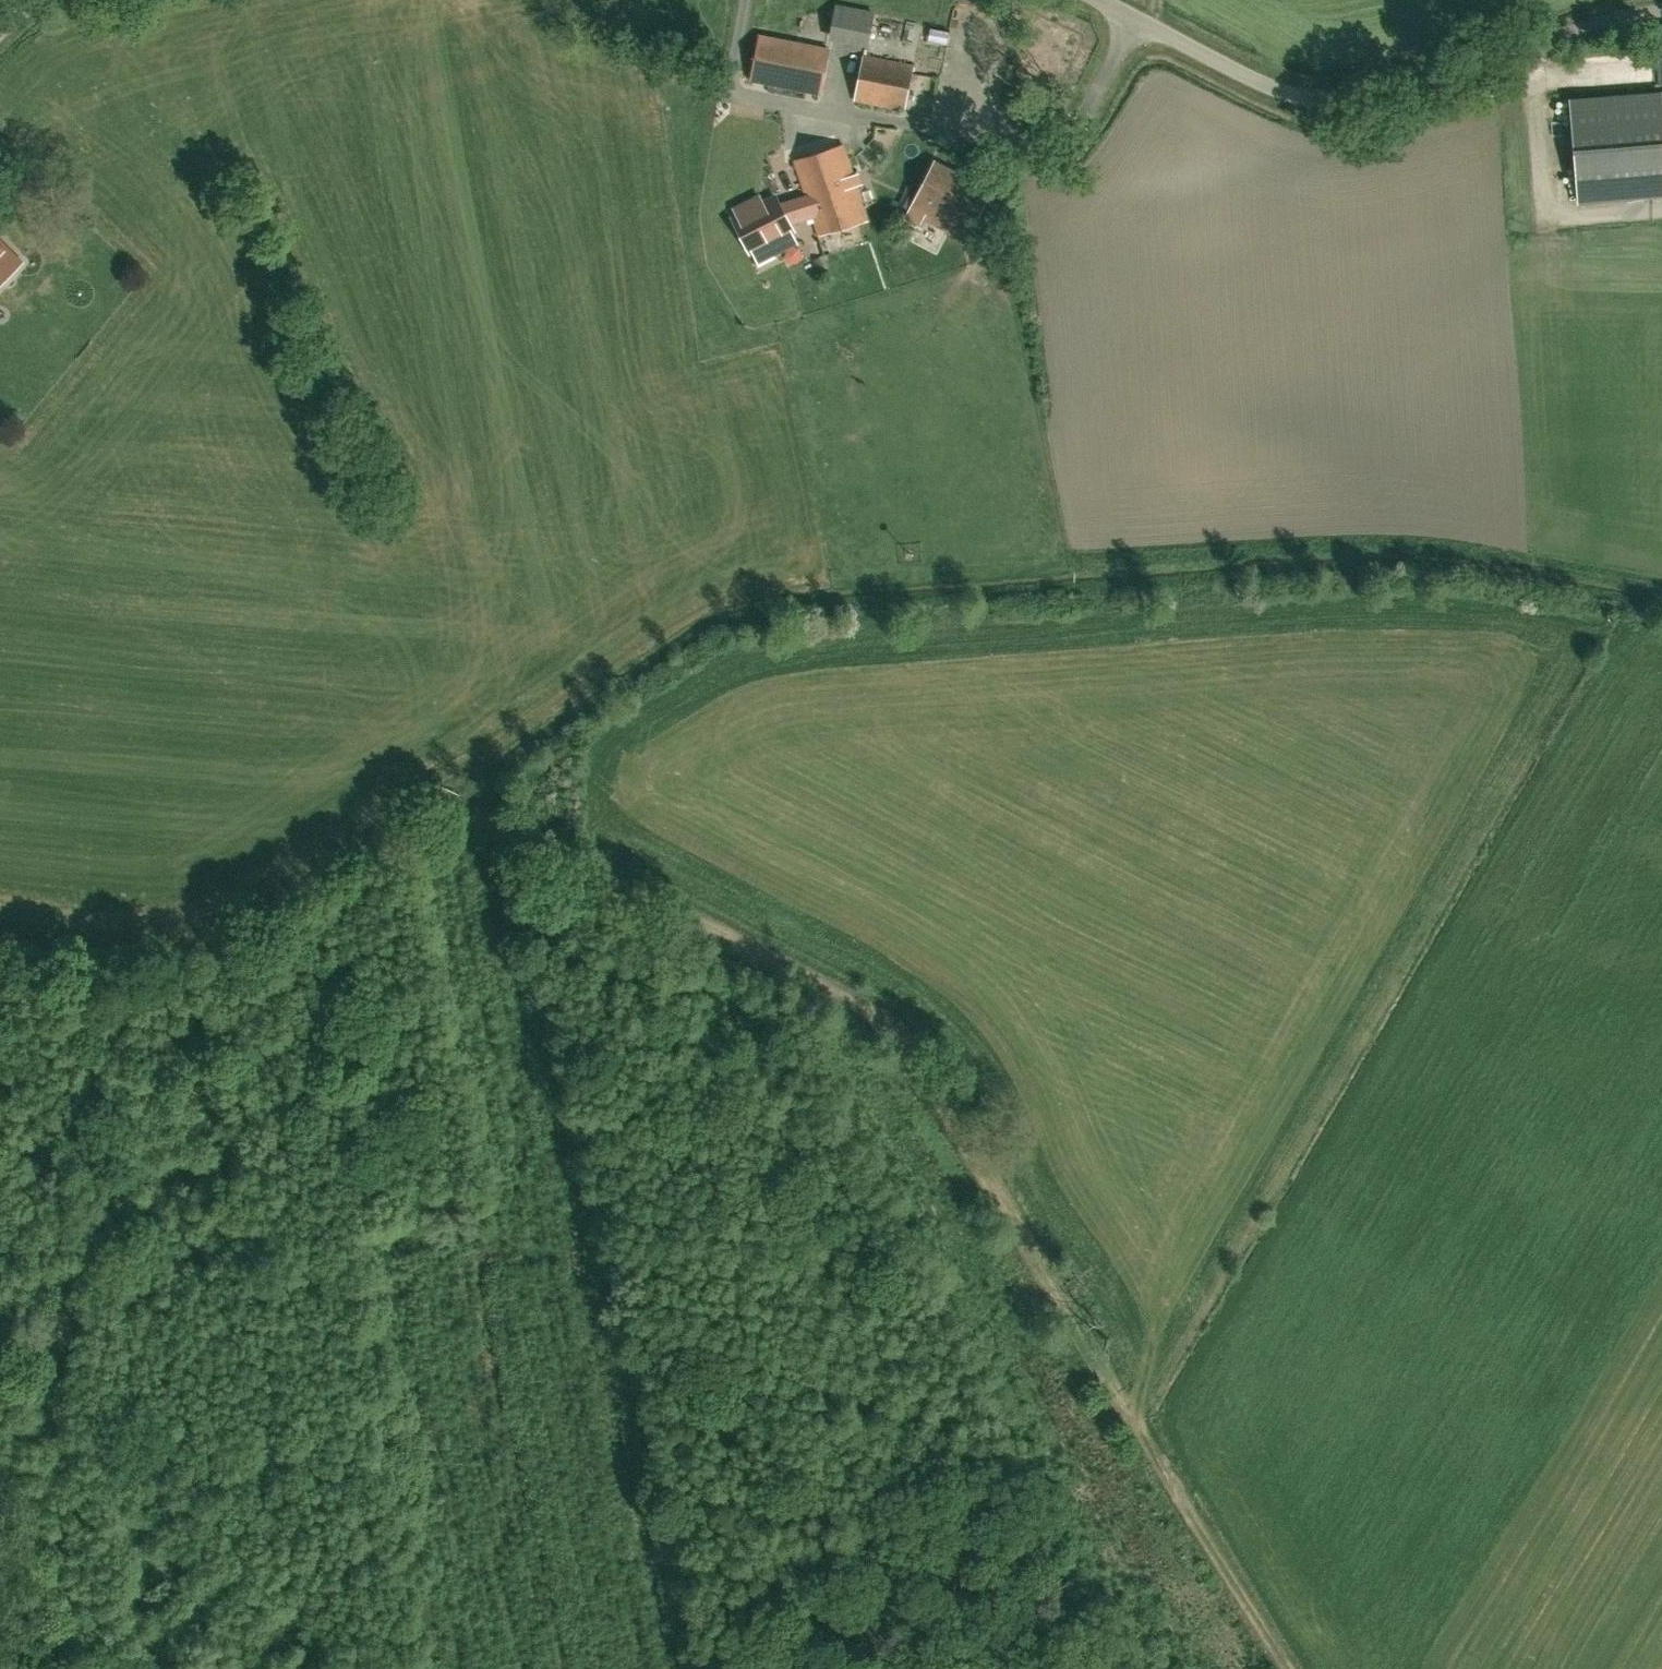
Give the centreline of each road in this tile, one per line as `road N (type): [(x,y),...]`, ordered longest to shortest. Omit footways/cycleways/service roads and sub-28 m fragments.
road 1 (track): [(452,799),(852,1000),(907,1039),(1289,1668)]
road 2 (unclassified): [(1661,8),(1334,102),(1309,102),(1095,0)]

